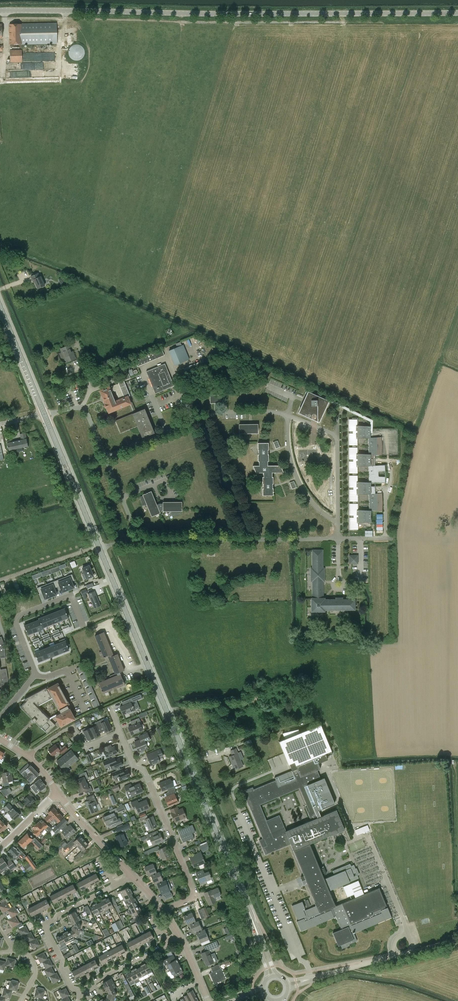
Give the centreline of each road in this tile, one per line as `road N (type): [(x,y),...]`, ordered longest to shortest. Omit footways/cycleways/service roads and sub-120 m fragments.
road 1 (secondary): [(248,909),(45,415)]
road 2 (tertiary): [(0,11),(457,13)]
road 3 (residential): [(163,910),(195,897),(120,734)]
road 4 (residential): [(80,990),(61,968),(48,925),(132,877)]
road 5 (residential): [(34,675),(19,616),(72,596),(83,626)]

